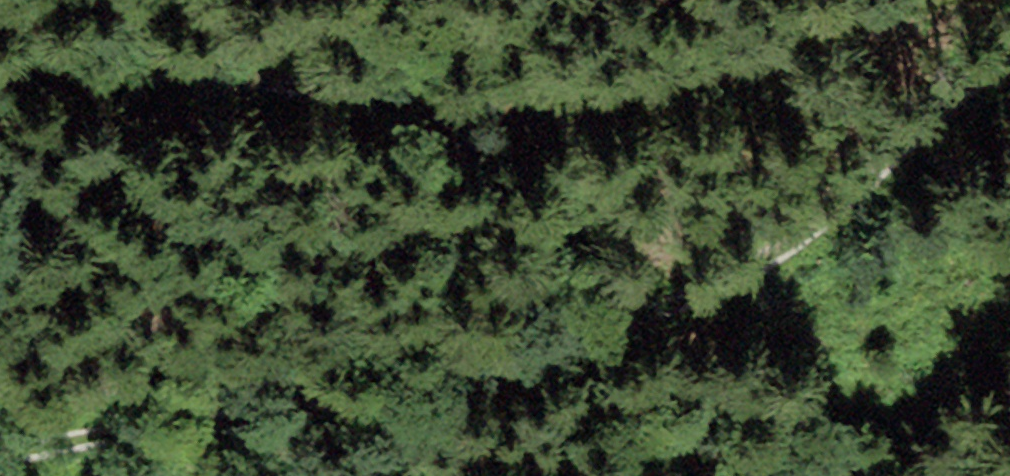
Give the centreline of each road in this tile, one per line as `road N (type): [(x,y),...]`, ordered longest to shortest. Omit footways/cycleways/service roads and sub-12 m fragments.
road 1 (track): [(0,467),(50,450),(315,414),(607,329),(785,253),(1009,54)]
road 2 (track): [(876,0),(800,40),(718,64),(601,79),(294,85),(128,55),(53,62),(0,79)]

